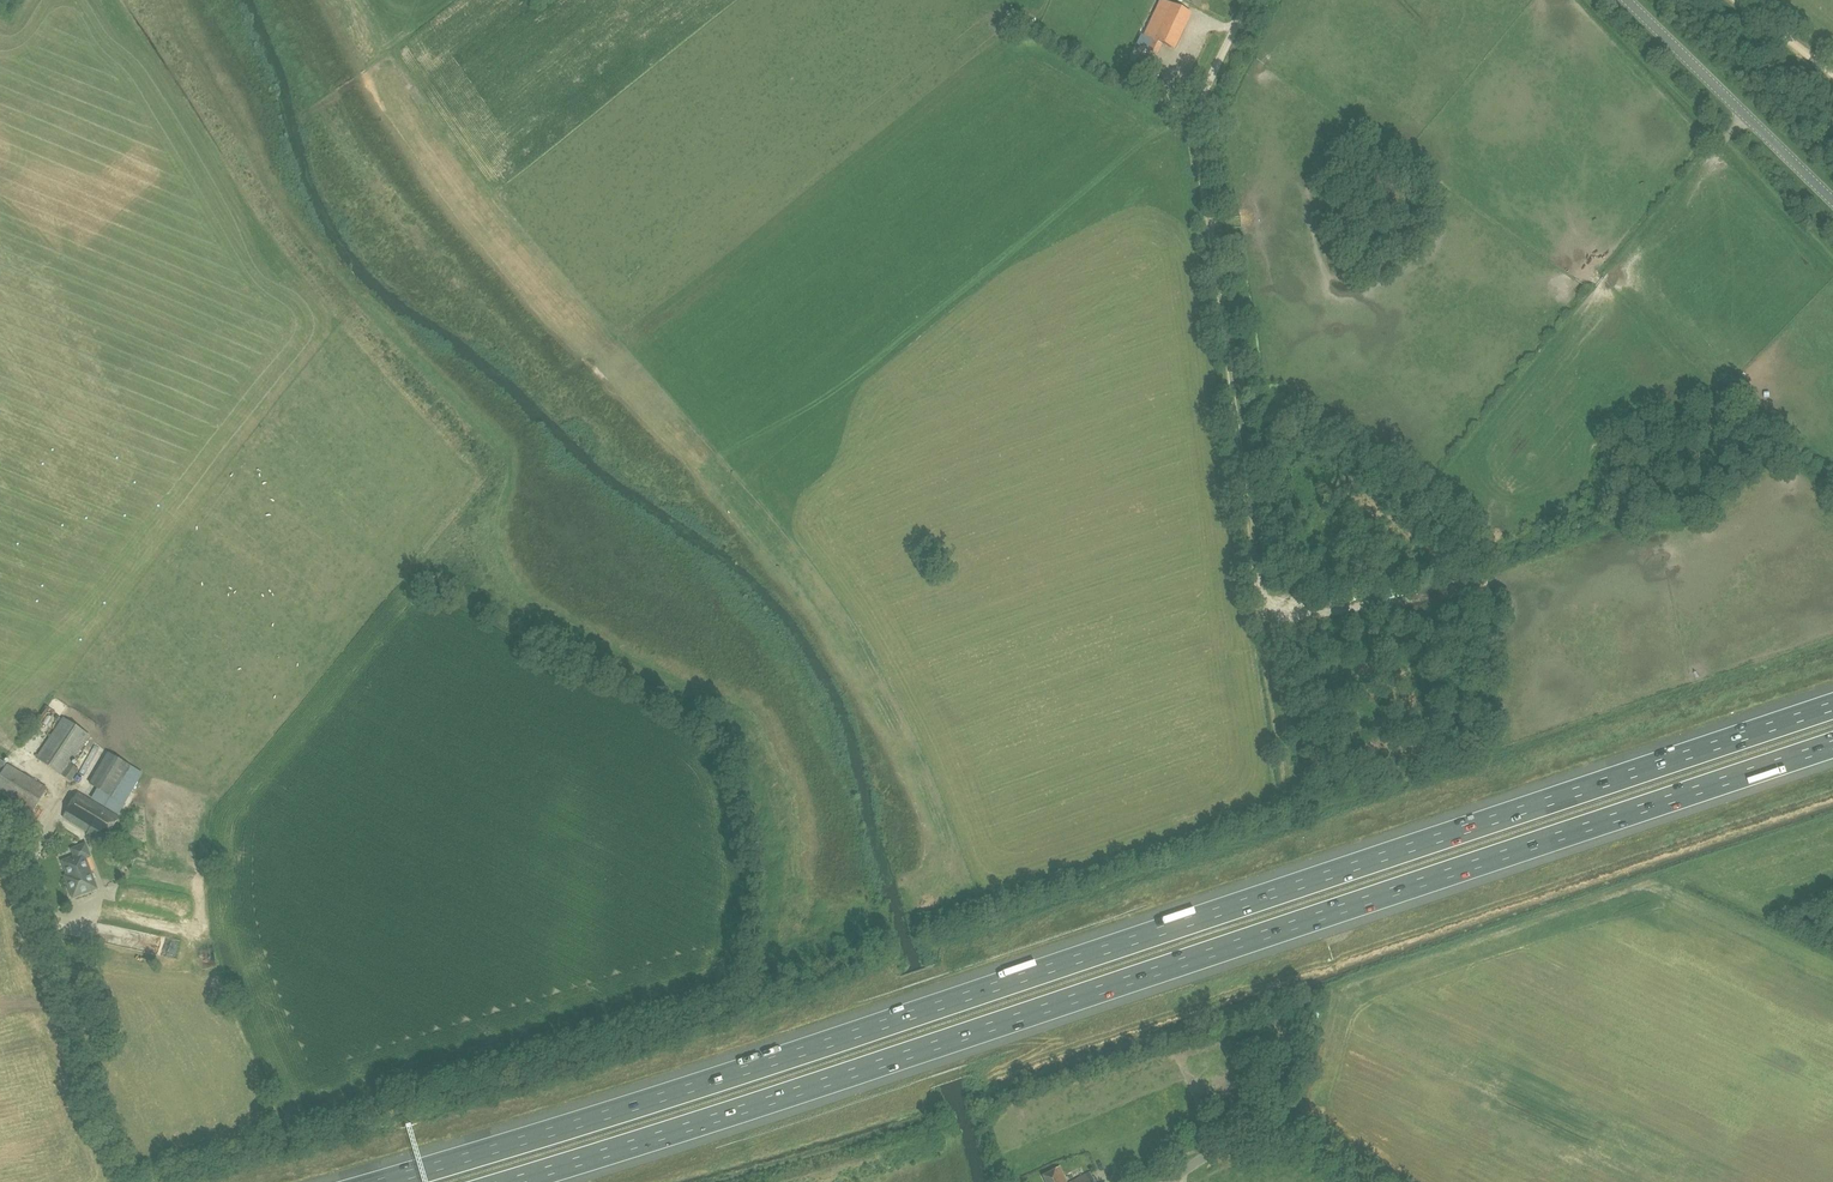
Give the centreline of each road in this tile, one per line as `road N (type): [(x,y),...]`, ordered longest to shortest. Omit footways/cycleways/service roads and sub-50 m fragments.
road 1 (motorway): [(1832,706),(386,1181)]
road 2 (motorway): [(512,1181),(1832,745)]
road 3 (track): [(1250,0),(1197,106),(1198,144),(1269,616),(1287,814)]
road 4 (unclassified): [(275,1131),(164,1160),(133,1155),(32,868),(0,842)]
road 5 (tertiary): [(1832,202),(1626,0)]
road 6 (unclassified): [(1368,1181),(1304,1141),(1261,1137),(1215,1151),(1172,1181)]
road 7 (track): [(1736,0),(1832,75)]

